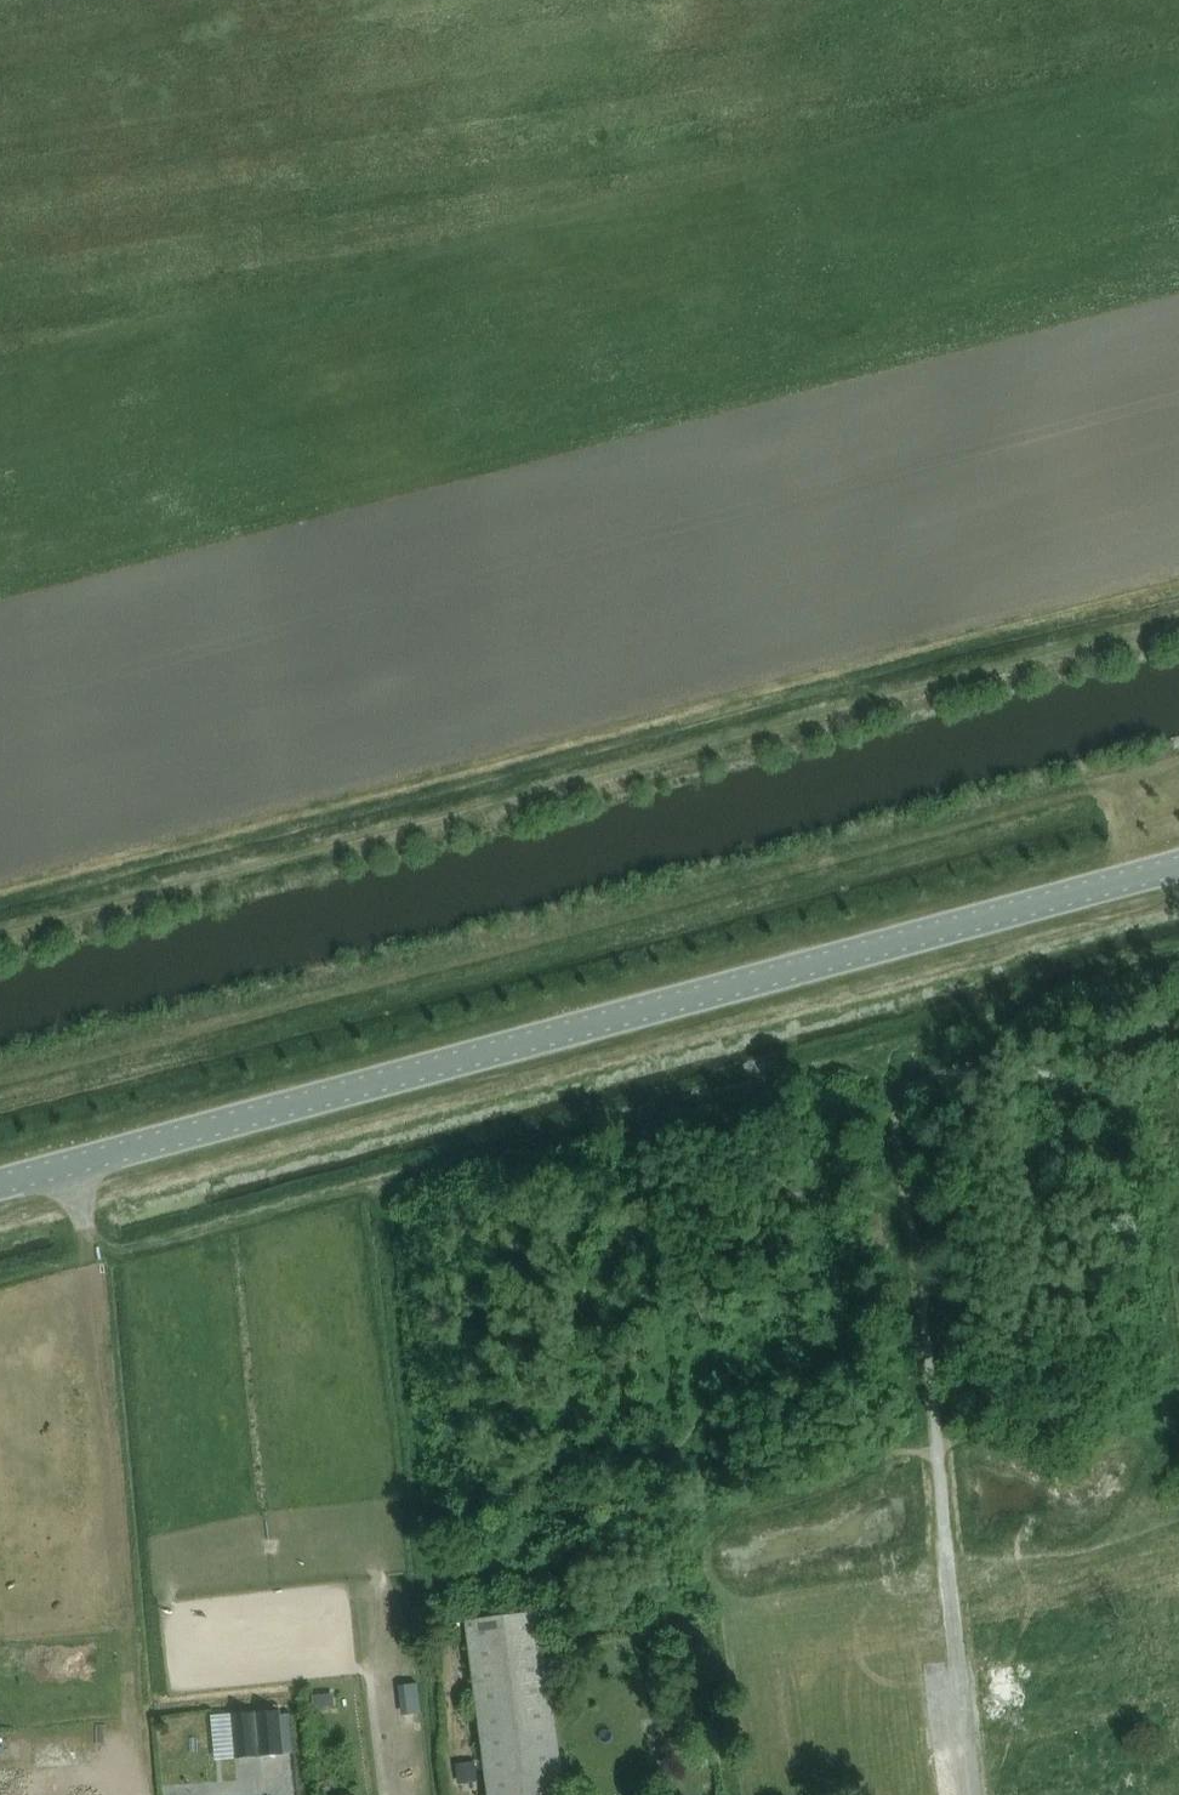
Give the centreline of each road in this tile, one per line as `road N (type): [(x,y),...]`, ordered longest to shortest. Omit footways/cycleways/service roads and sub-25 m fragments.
road 1 (unclassified): [(0,1184),(1178,865)]
road 2 (track): [(90,1269),(136,1794)]
road 3 (unclassified): [(974,1794),(941,1550),(936,1440)]

